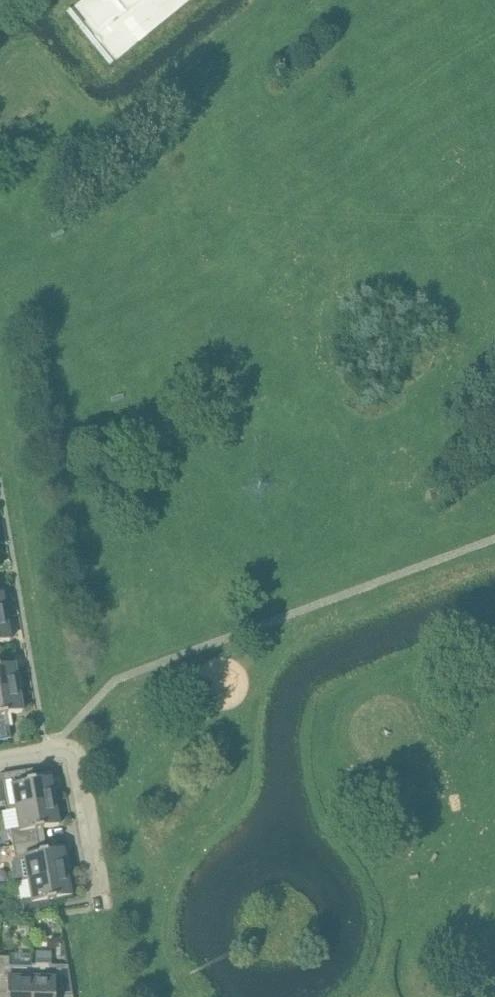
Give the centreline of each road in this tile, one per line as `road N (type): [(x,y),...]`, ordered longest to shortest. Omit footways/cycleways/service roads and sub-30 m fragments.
road 1 (residential): [(102,912),(78,760),(63,748),(0,759)]

